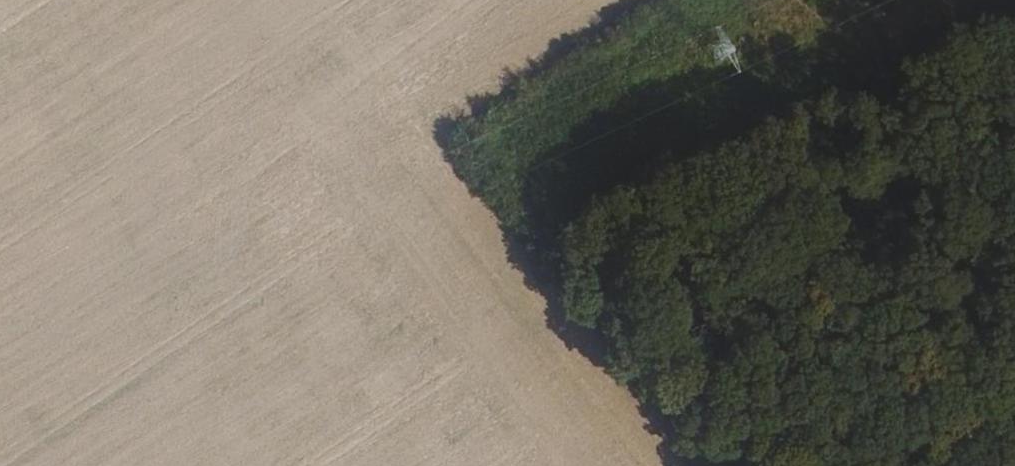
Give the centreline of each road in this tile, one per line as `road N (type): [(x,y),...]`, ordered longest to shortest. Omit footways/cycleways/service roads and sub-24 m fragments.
road 1 (track): [(894,0),(818,27),(783,22),(787,0)]

